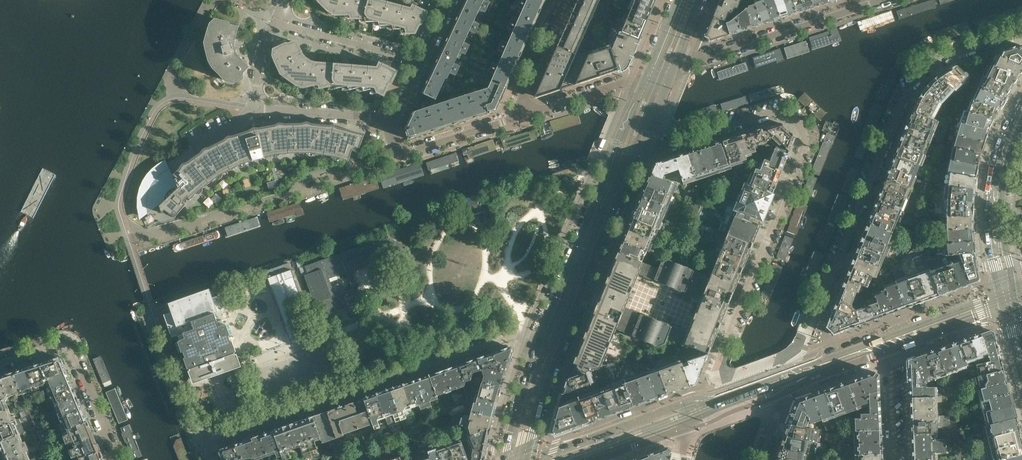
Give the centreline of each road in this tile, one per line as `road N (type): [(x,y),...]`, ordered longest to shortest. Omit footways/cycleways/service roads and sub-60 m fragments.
road 1 (residential): [(793,375),(904,95),(935,61),(1021,35)]
road 2 (residential): [(212,459),(205,442),(417,368),(510,337),(533,351)]
road 3 (tertiary): [(526,458),(560,346),(640,151)]
road 4 (residential): [(798,124),(806,143),(693,413)]
road 5 (residential): [(1009,296),(793,375)]
road 6 (residential): [(886,0),(672,70)]
road 7 (tertiary): [(616,142),(533,351)]
road 8 (primary): [(1009,296),(995,193),(1021,109)]
road 9 (residential): [(0,367),(59,349),(72,355),(115,459)]
road 10 (residential): [(693,413),(670,410),(526,458)]
road 11 (unclassified): [(640,151),(781,115),(798,124)]
road 12 (residential): [(528,113),(409,154),(392,137),(393,123)]
road 13 (residential): [(423,61),(272,23)]
road 14 (residential): [(393,123),(254,108)]
road 15 (residential): [(887,351),(988,313),(1009,296)]
road 16 (residential): [(646,77),(528,113)]
road 17 (residential): [(528,113),(523,95),(565,0)]

